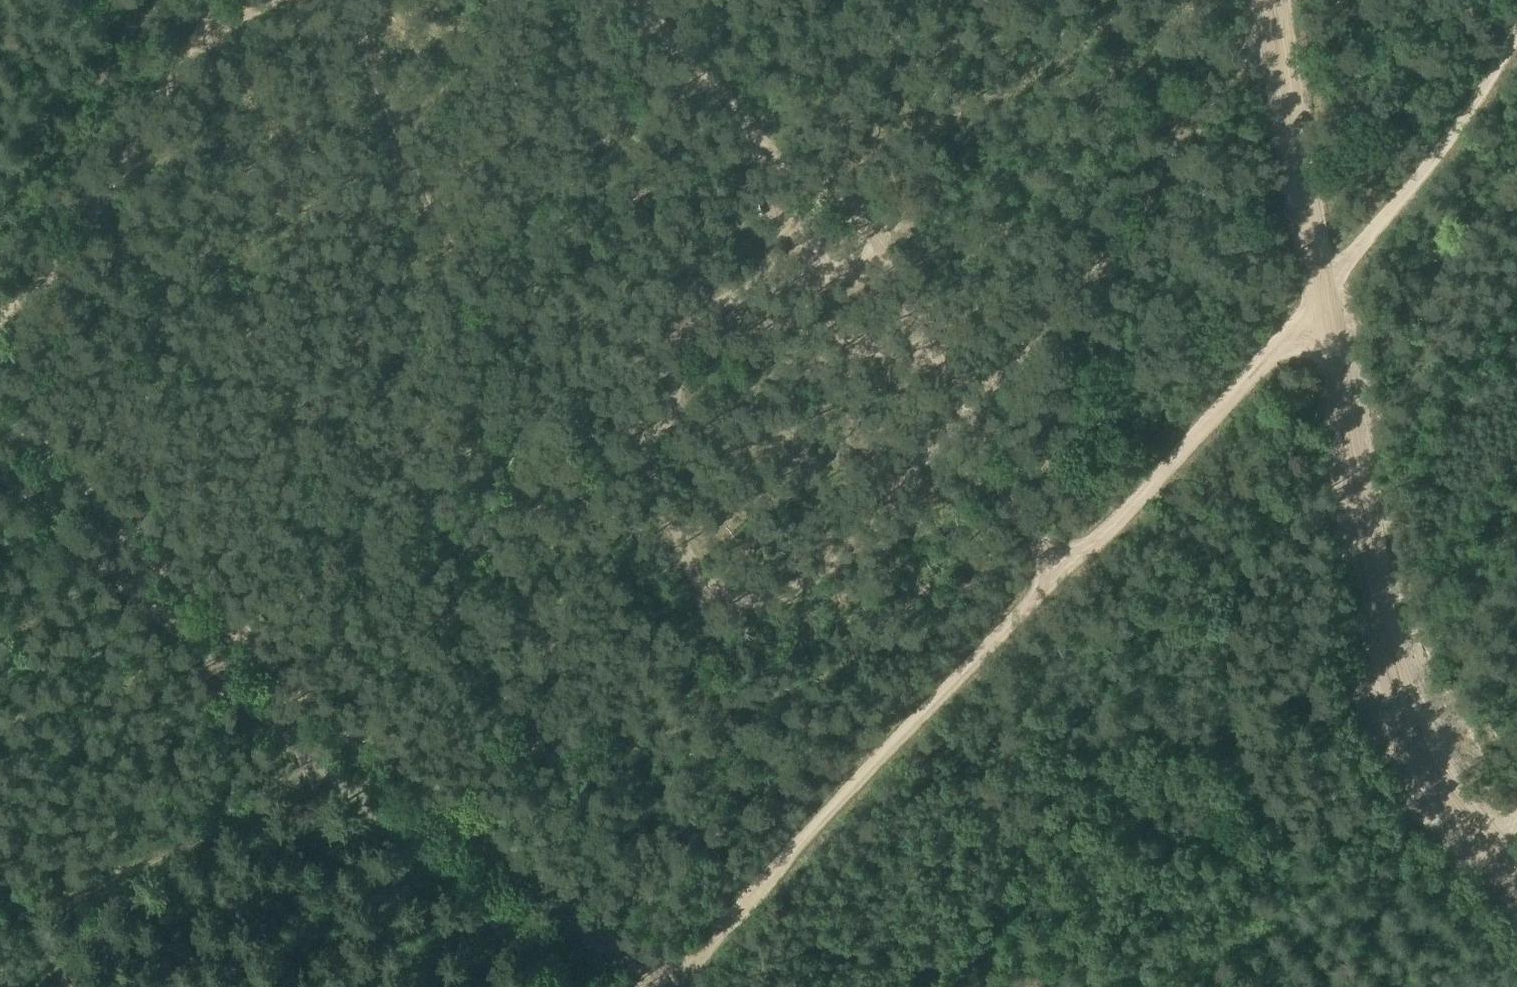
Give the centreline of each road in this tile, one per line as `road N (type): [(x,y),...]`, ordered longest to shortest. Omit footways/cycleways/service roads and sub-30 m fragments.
road 1 (track): [(1516,892),(1494,876),(1390,691),(1269,0)]
road 2 (unclassified): [(564,986),(0,487)]

